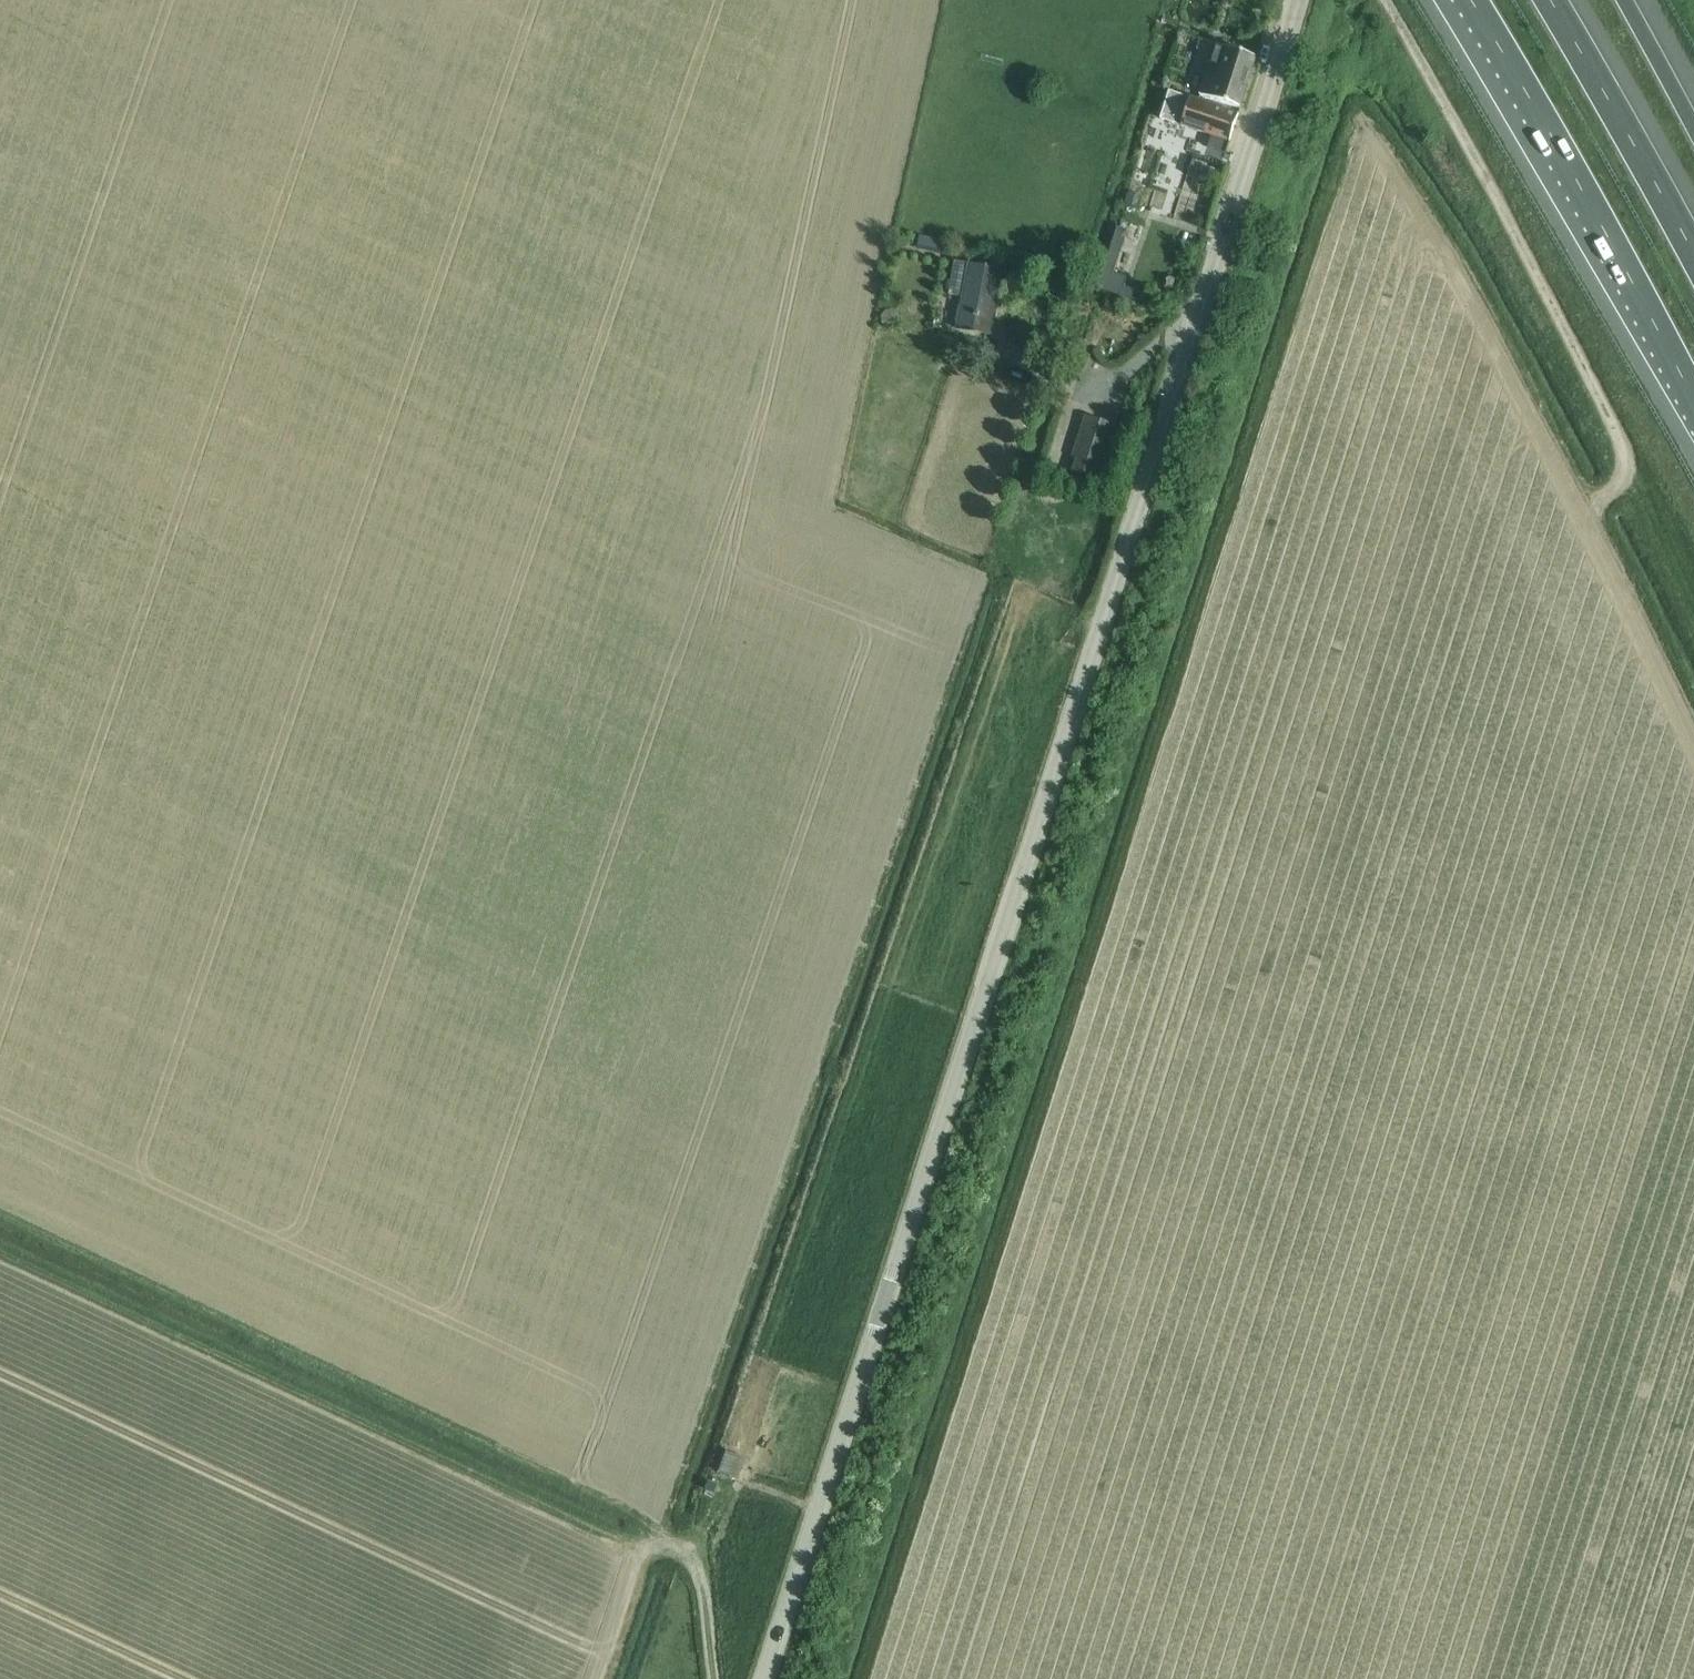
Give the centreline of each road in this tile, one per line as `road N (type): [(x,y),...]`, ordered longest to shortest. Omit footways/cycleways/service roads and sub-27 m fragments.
road 1 (unclassified): [(761,1678),(1296,0)]
road 2 (motorway): [(1468,0),(1693,398)]
road 3 (motorway): [(1693,256),(1546,0)]
road 4 (motorway): [(1693,129),(1626,0)]

